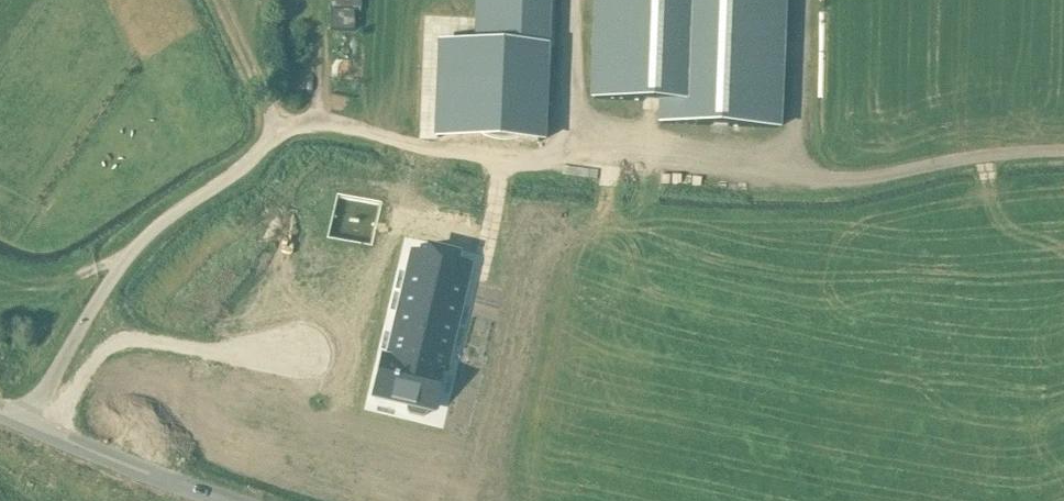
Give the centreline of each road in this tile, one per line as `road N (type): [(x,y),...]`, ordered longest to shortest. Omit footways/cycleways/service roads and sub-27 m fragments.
road 1 (tertiary): [(224,500),(0,408)]

